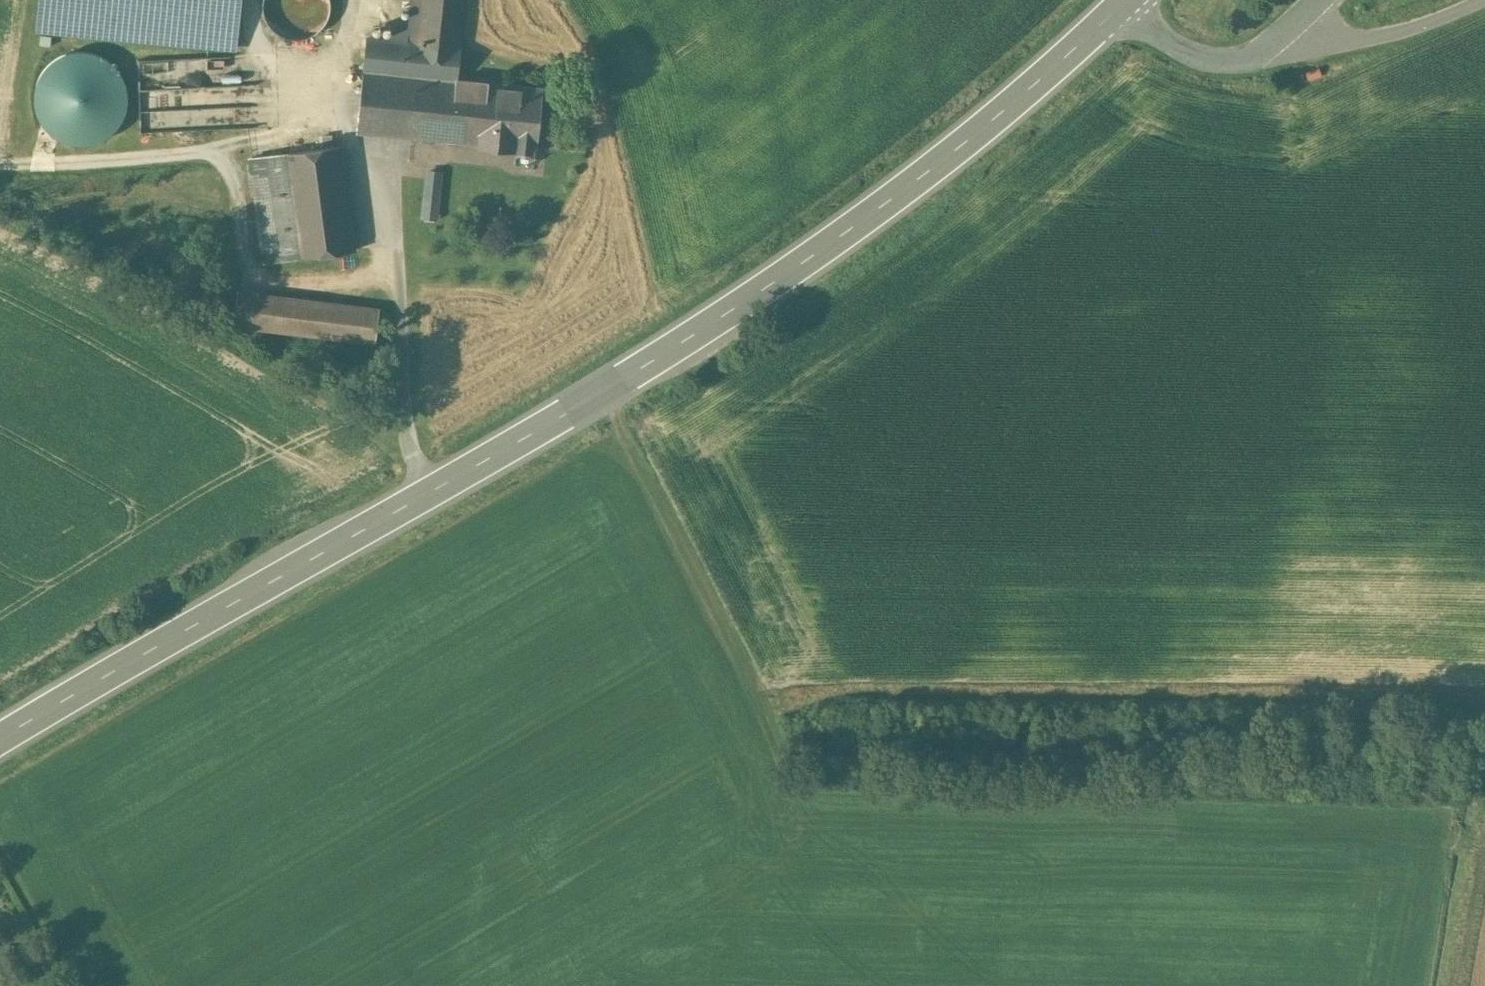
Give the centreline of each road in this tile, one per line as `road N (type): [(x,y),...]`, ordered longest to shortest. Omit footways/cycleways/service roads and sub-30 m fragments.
road 1 (secondary): [(0,740),(610,387),(851,231),(1127,2)]
road 2 (unclassified): [(1127,2),(1155,33),(1192,54),(1231,61),(1286,37),(1341,40),(1410,28),(1474,0)]

